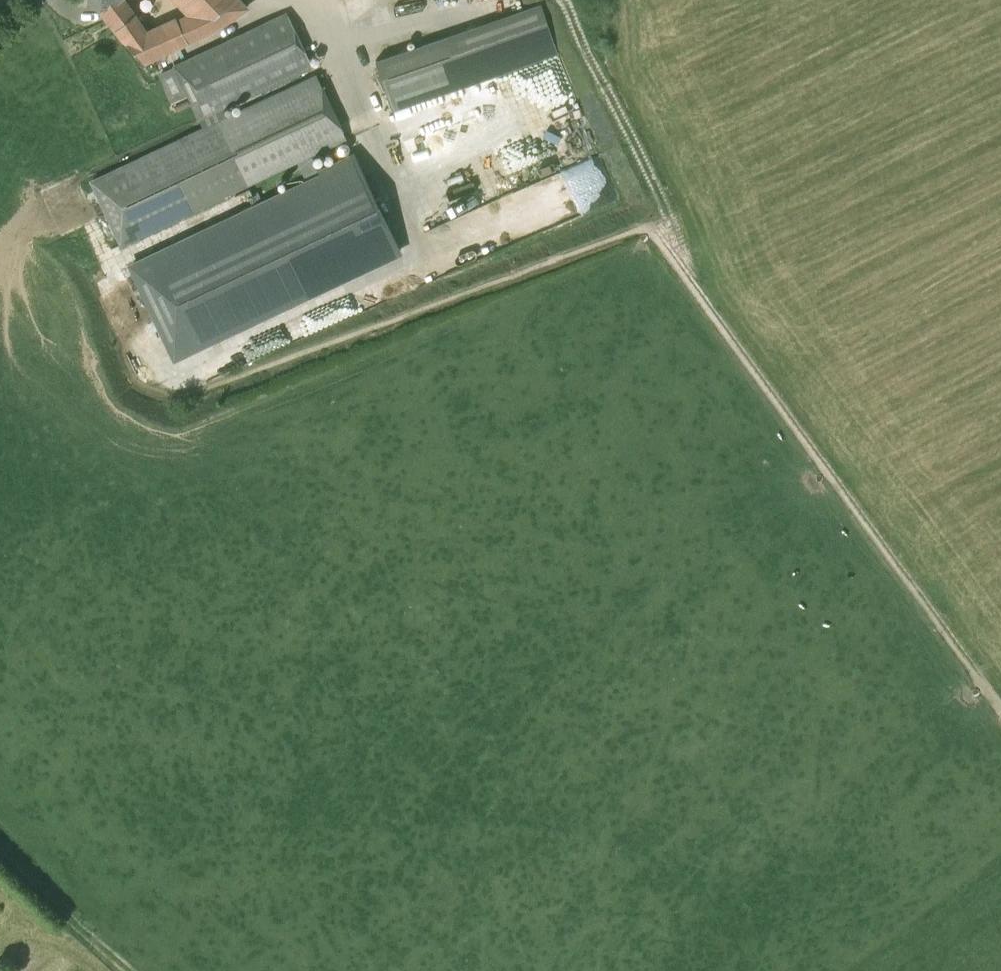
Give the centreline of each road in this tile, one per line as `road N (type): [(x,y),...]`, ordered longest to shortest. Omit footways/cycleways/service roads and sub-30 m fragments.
road 1 (track): [(999,703),(665,239),(667,216),(554,0)]
road 2 (track): [(123,970),(0,854)]

